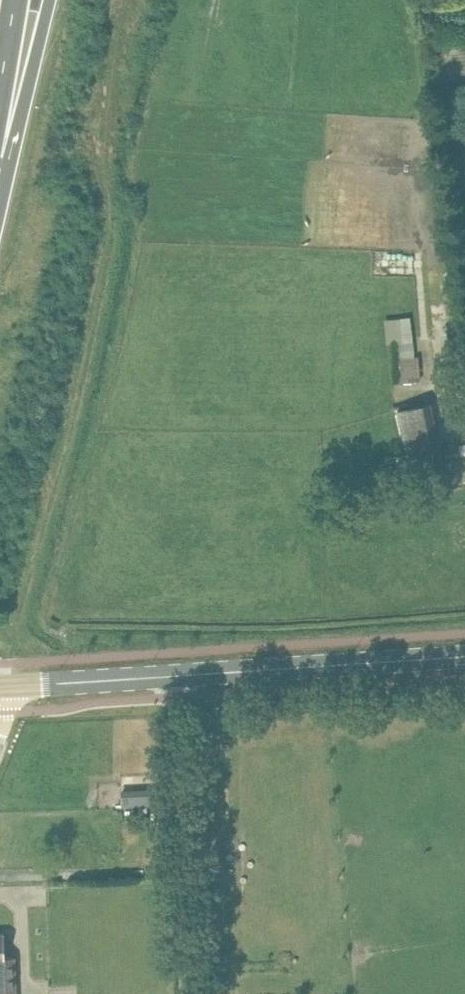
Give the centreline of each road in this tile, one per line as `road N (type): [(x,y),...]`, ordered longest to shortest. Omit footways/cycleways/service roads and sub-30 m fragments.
road 1 (tertiary): [(14,686),(464,657)]
road 2 (trunk): [(0,136),(28,80),(48,0)]

